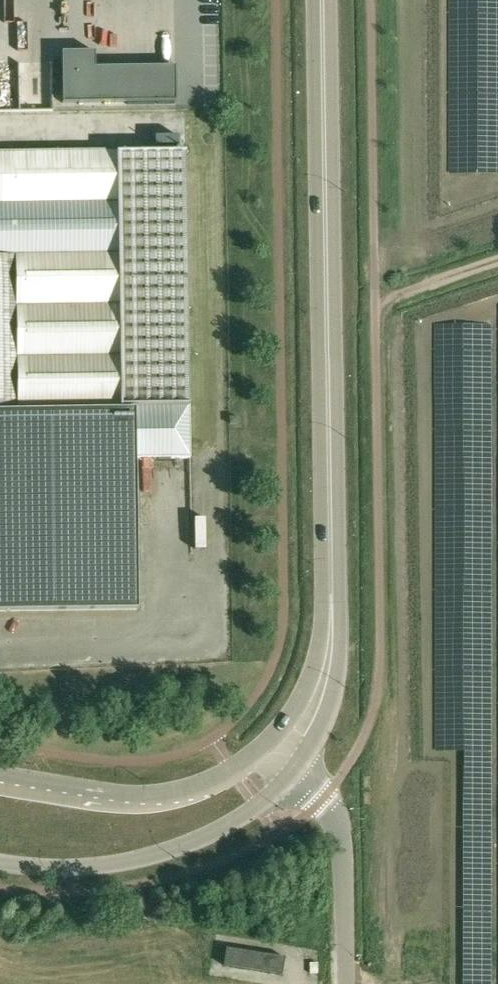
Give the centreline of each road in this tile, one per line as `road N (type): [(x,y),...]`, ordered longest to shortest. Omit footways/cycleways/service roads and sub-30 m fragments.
road 1 (secondary): [(317,696),(331,644),(322,0)]
road 2 (secondary): [(0,863),(94,866),(178,848),(260,806),(295,770)]
road 3 (secondary): [(263,748),(210,783),(158,793),(0,776)]
road 4 (unclassified): [(346,983),(337,817),(295,770)]
road 5 (track): [(375,298),(497,262)]

